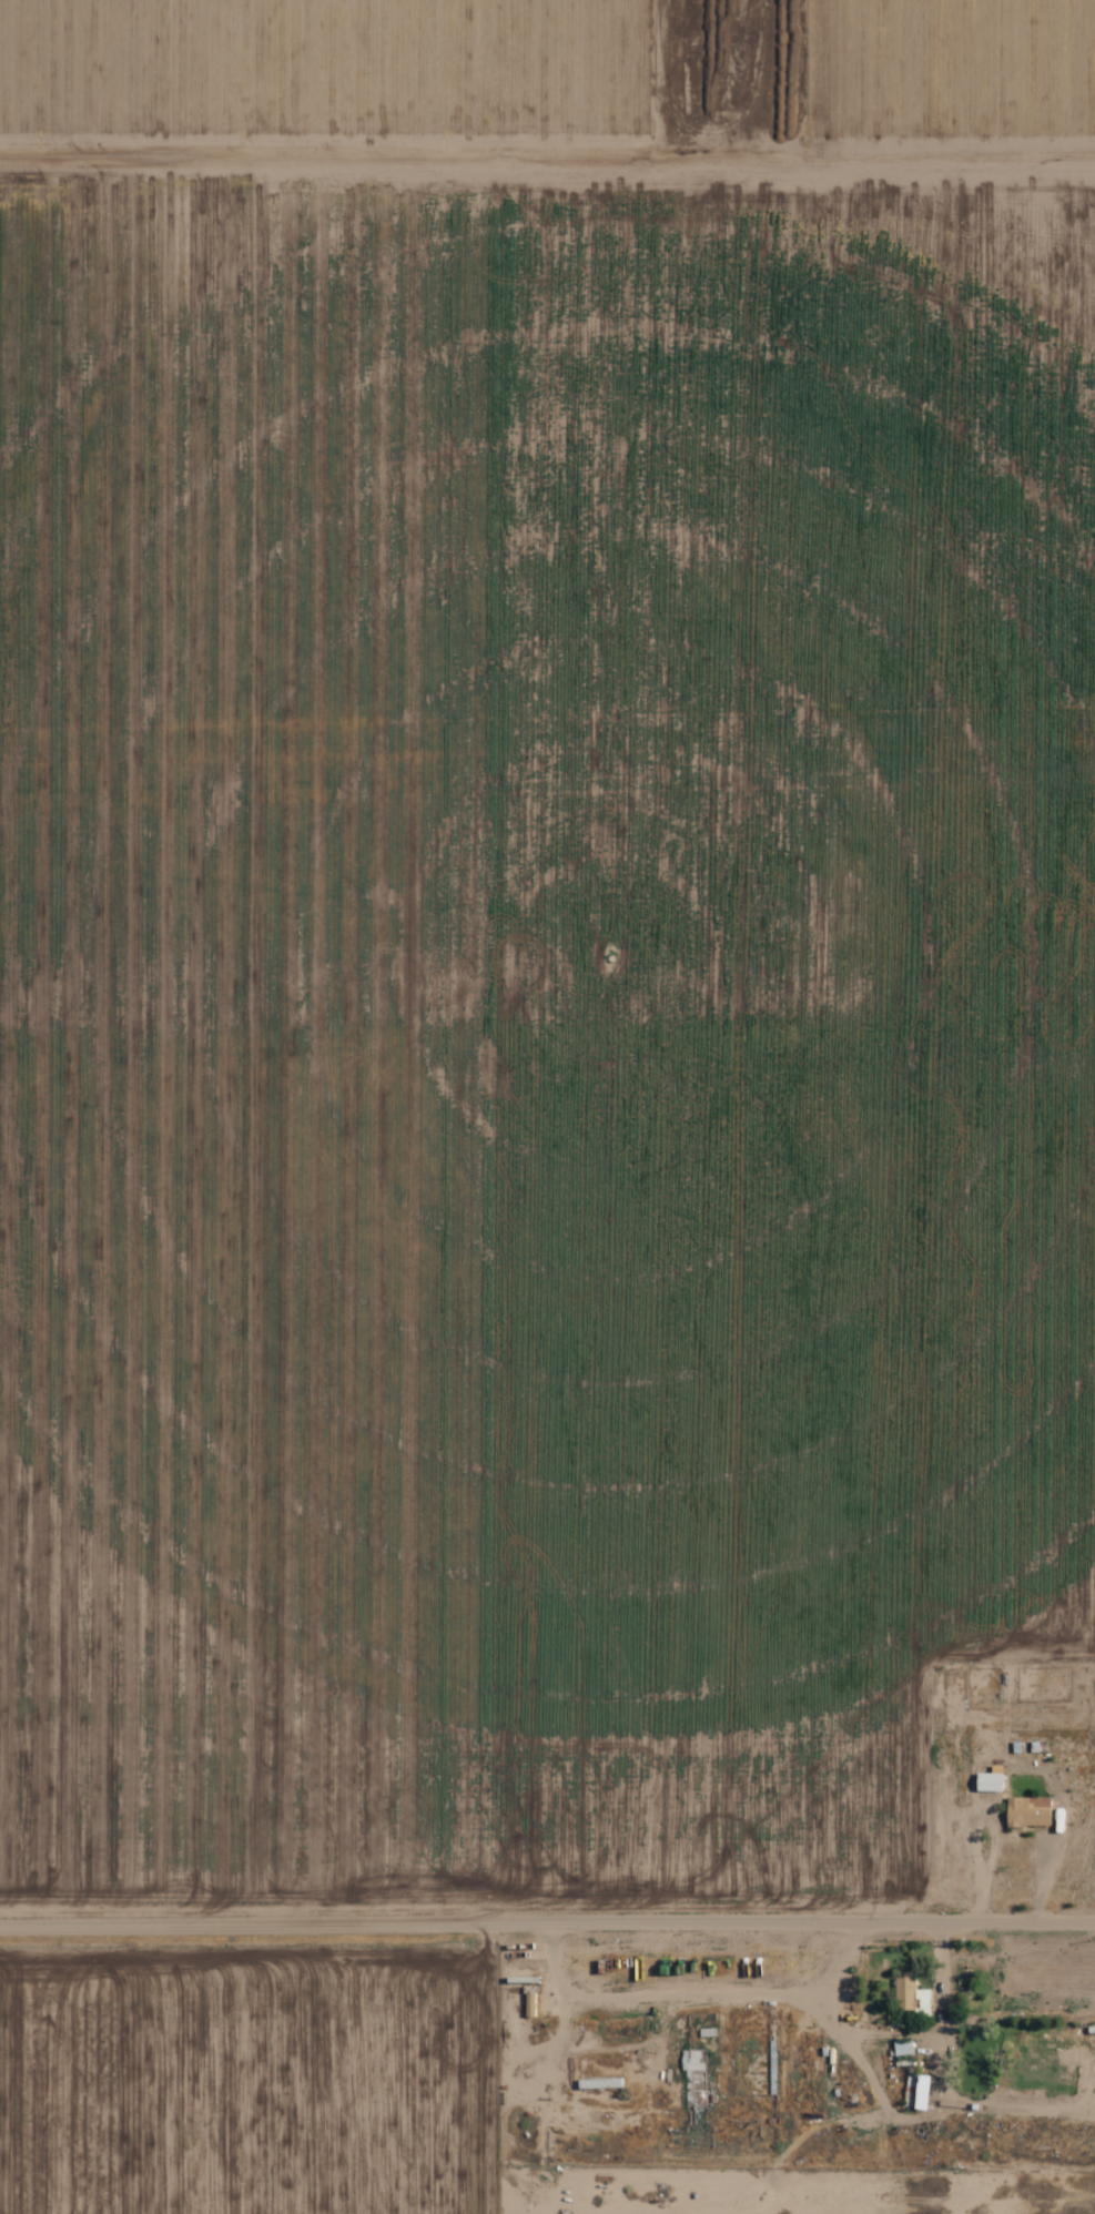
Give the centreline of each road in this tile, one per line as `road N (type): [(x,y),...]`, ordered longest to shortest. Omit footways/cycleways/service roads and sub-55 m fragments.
road 1 (residential): [(1094,1900),(0,1902)]

